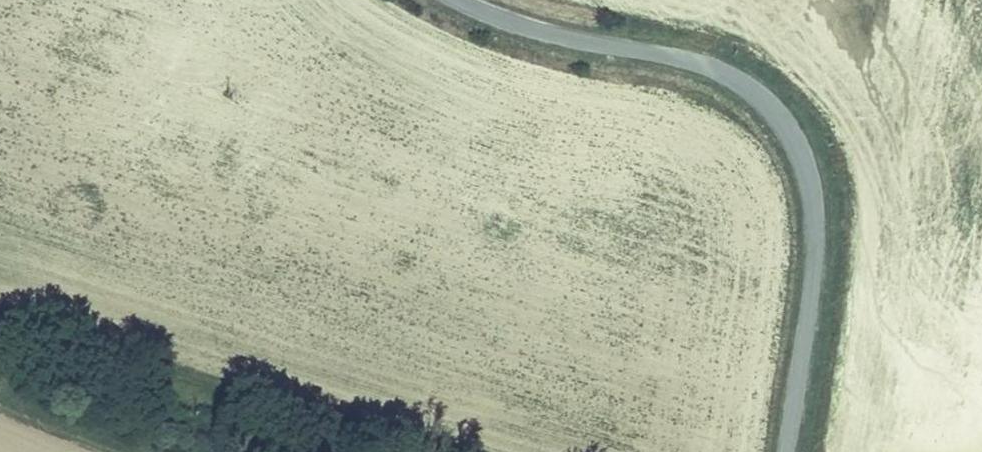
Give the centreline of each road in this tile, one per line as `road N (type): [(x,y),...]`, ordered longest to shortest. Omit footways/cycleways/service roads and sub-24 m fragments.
road 1 (tertiary): [(462,0),(554,34),(691,56),(731,72),(787,123),(814,193),(815,231),(787,451)]

